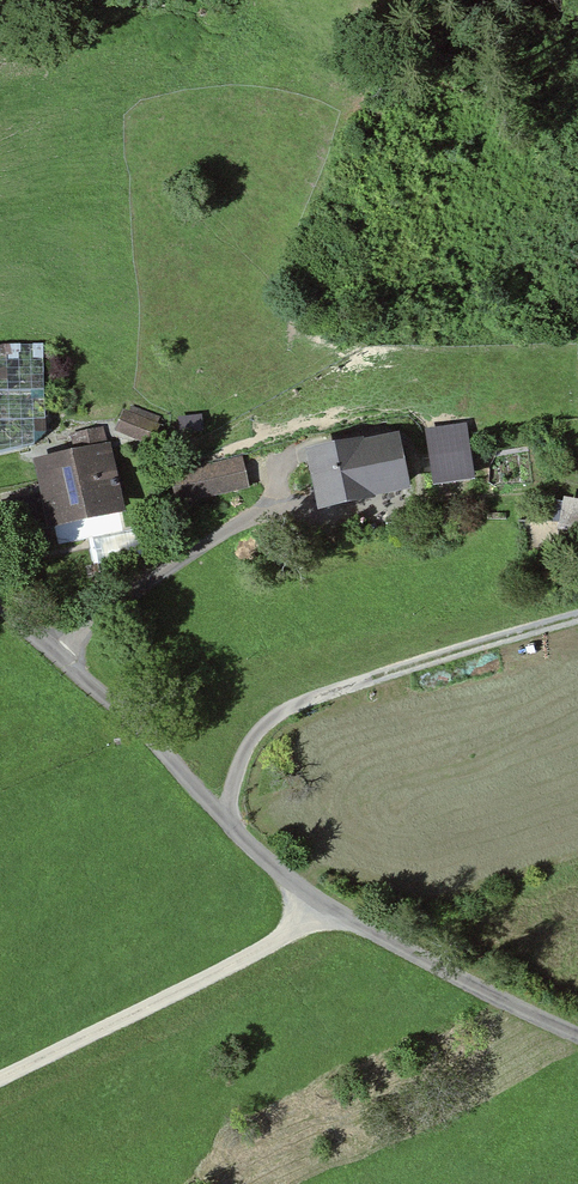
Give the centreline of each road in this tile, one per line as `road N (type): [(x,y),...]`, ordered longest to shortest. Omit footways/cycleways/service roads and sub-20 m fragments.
road 1 (residential): [(577,1037),(319,909),(0,601)]
road 2 (track): [(226,818),(247,744),(303,701),(577,616)]
road 3 (track): [(319,909),(0,1073)]

